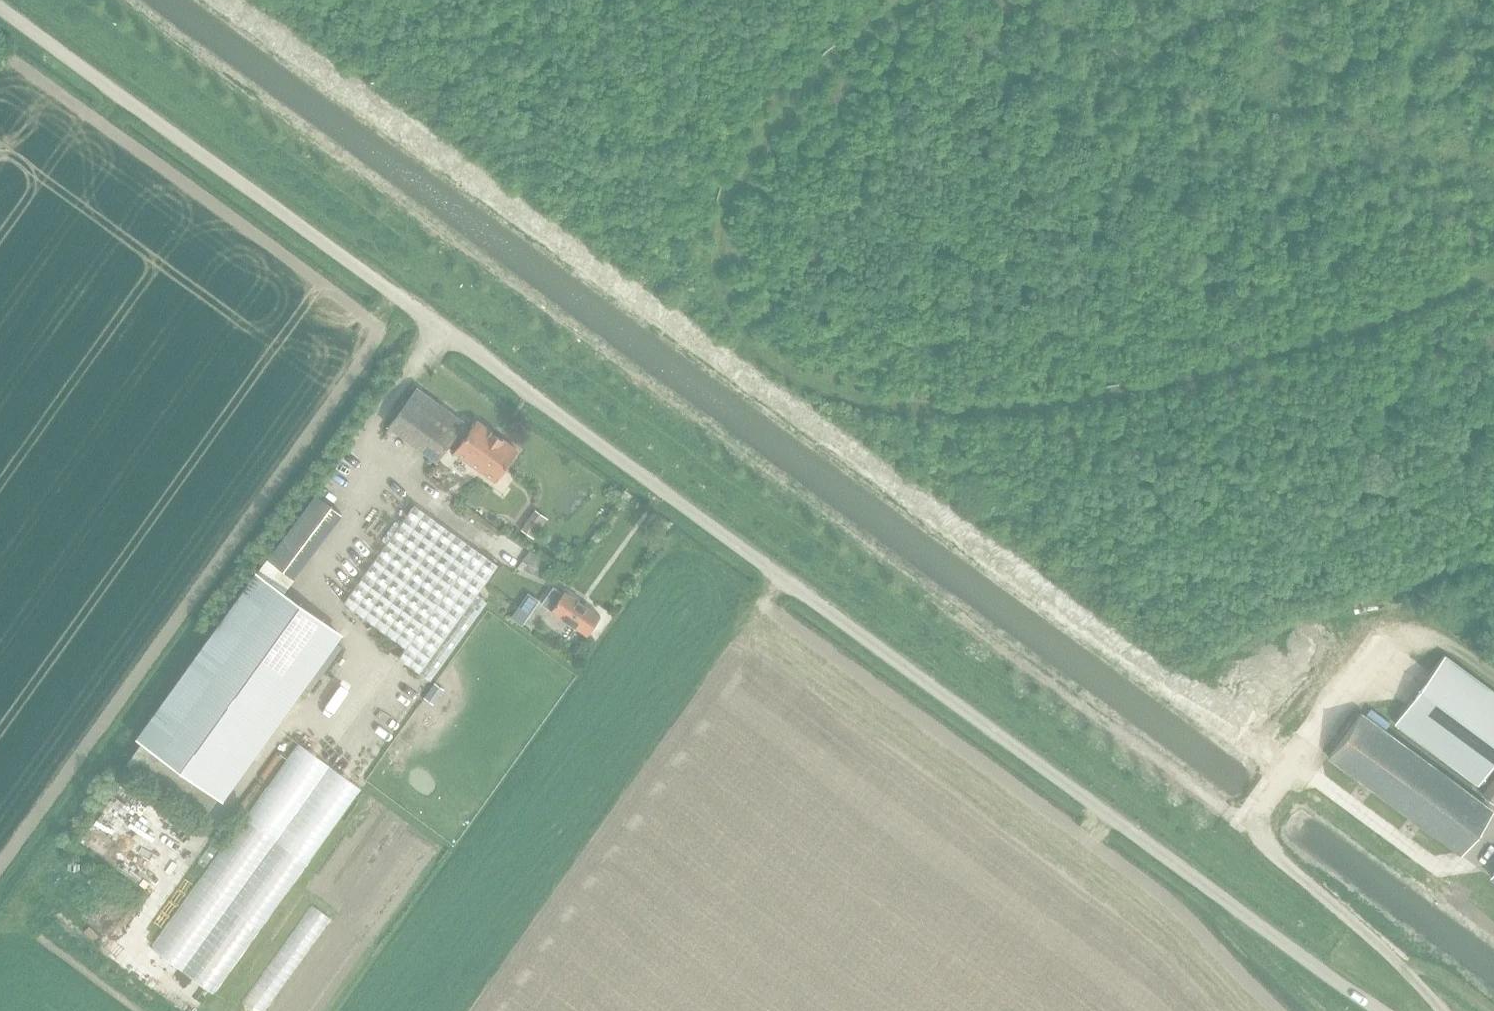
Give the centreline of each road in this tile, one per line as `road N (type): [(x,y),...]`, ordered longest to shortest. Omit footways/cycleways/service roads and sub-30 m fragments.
road 1 (unclassified): [(1379,1010),(0,5)]

